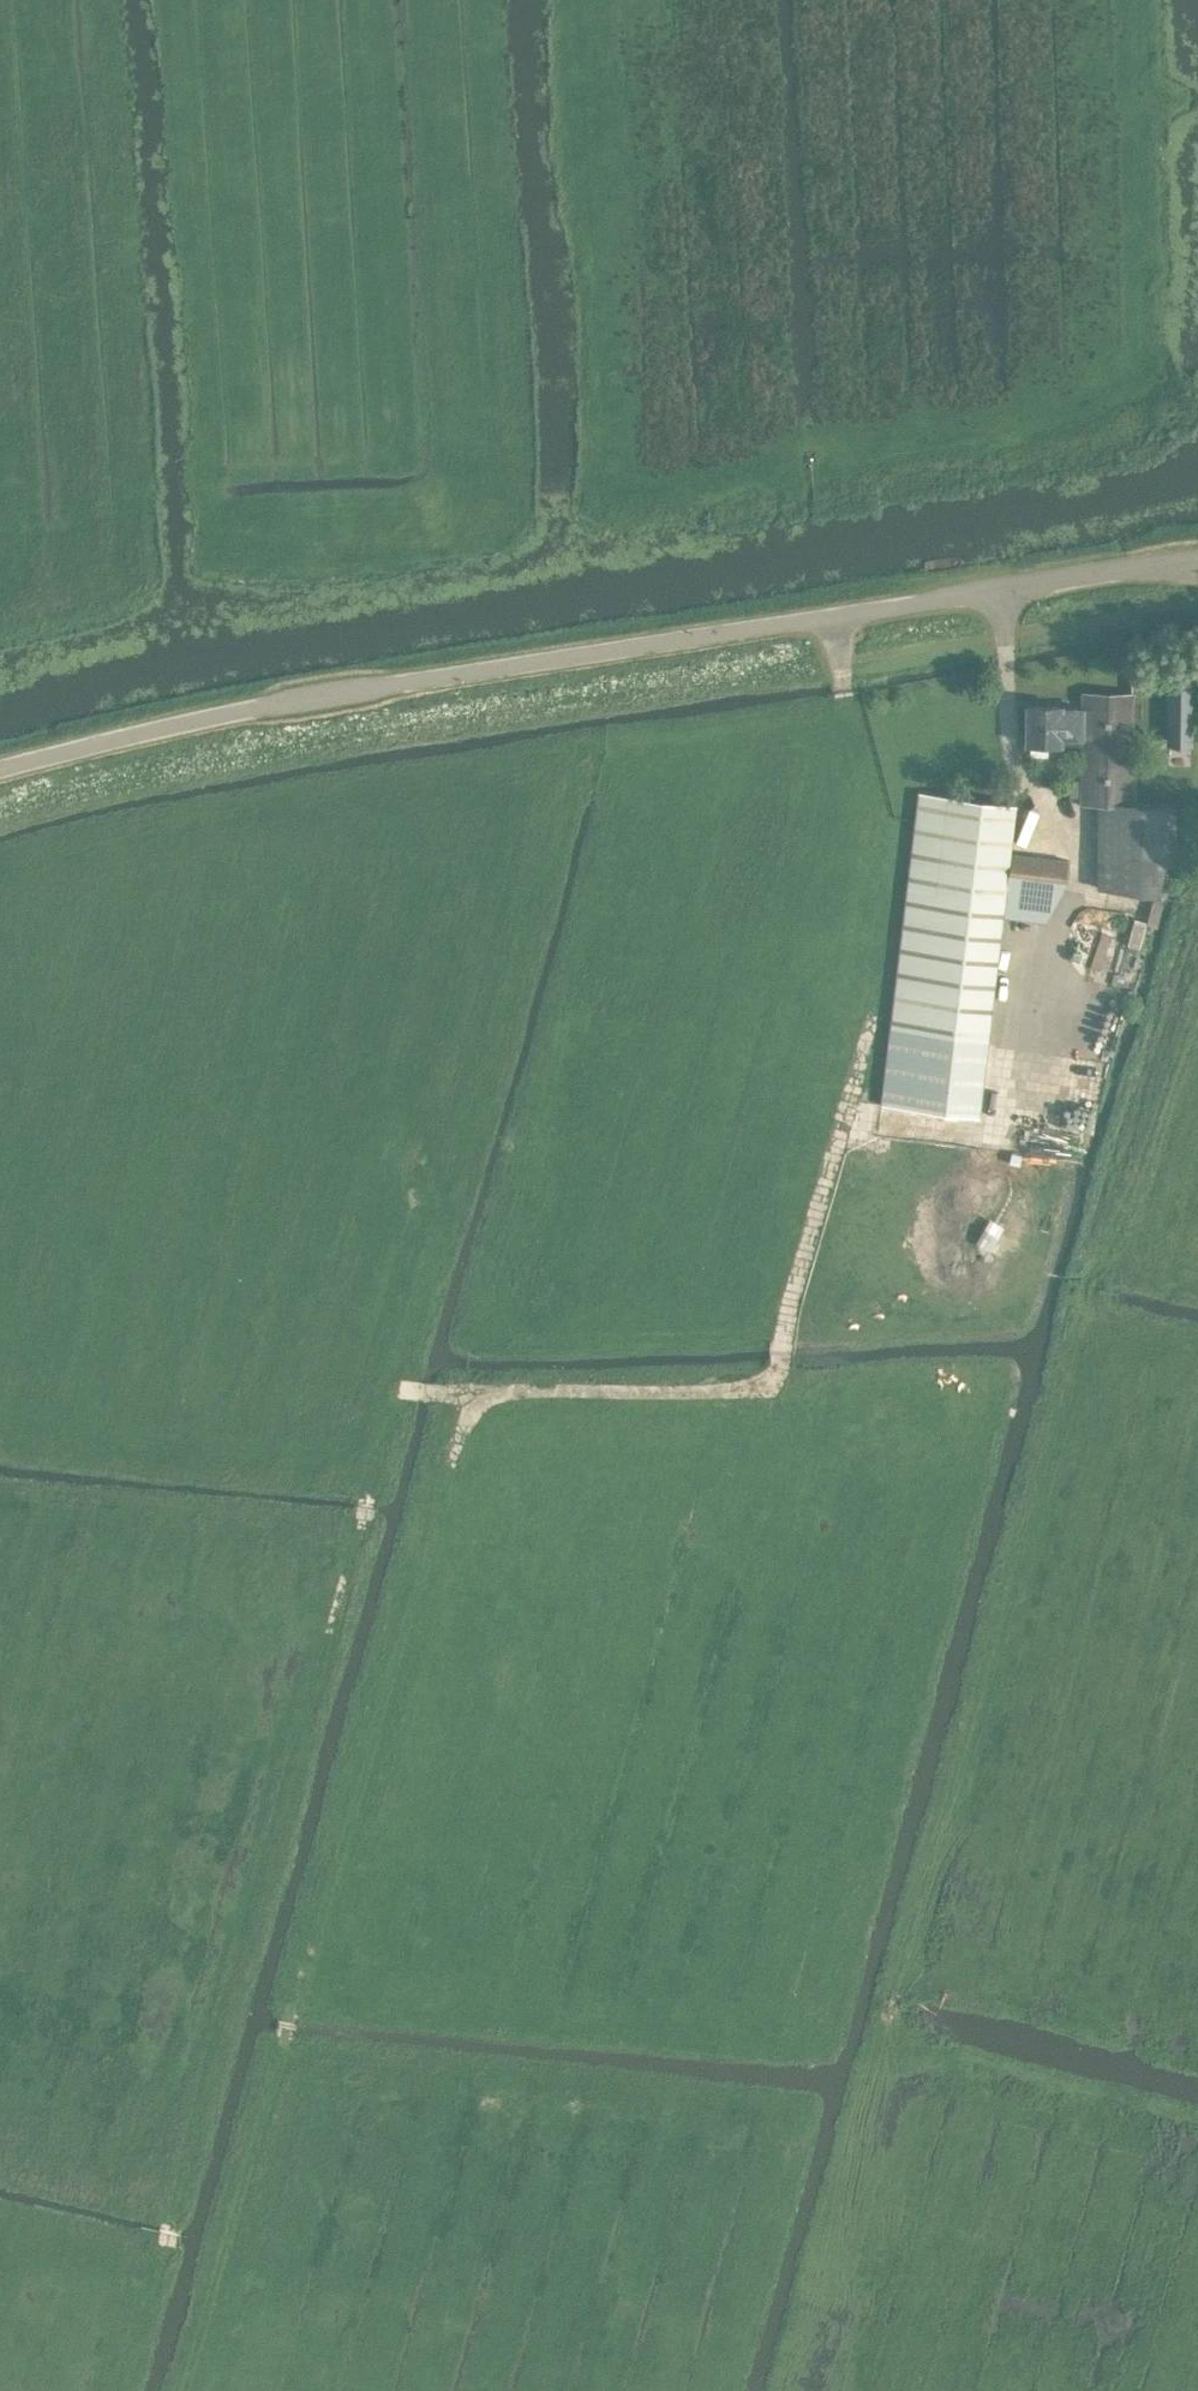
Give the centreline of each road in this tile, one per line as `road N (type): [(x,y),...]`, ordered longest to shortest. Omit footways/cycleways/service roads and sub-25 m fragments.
road 1 (track): [(448,1466),(474,1408),(497,1392),(760,1386),(778,1369),(848,1116),(998,1132),(1049,919),(1076,904),(1081,870),(1080,848),(1026,787),(1008,683)]
road 2 (unclassified): [(1197,561),(345,689),(0,768)]

